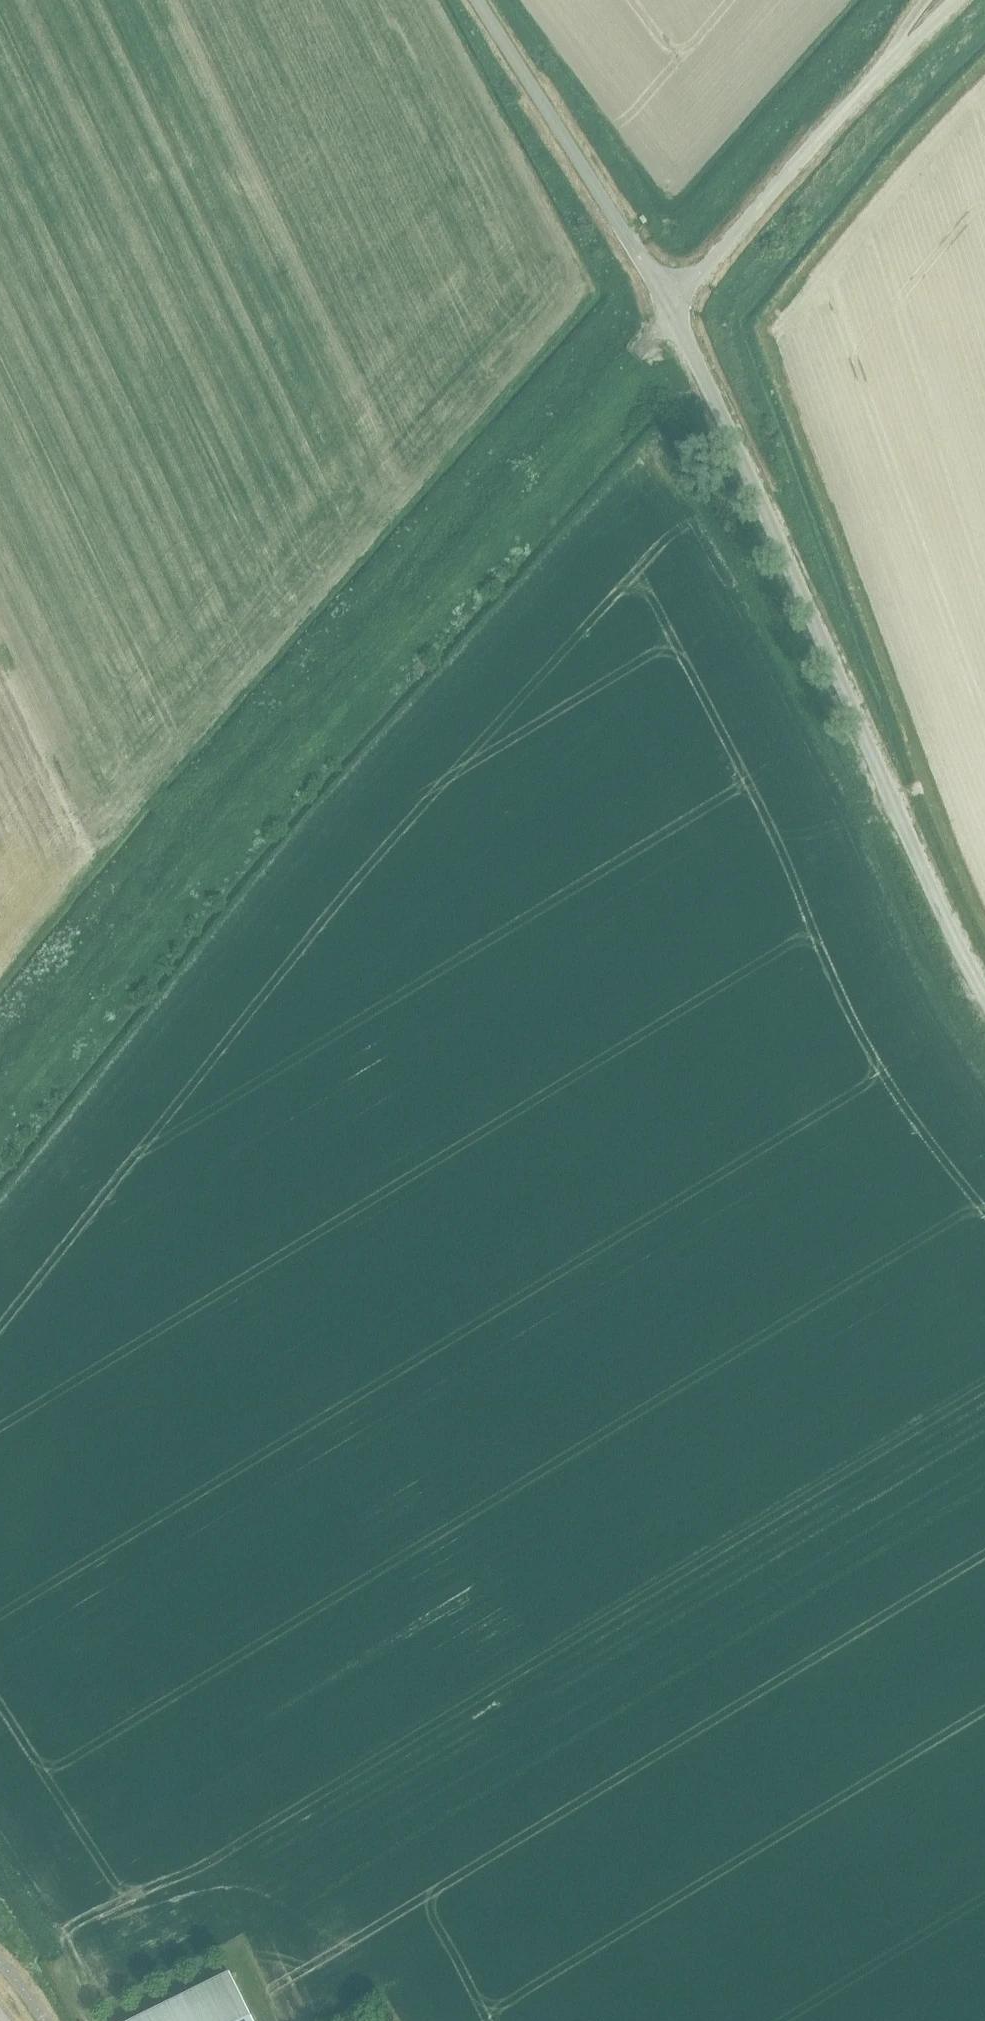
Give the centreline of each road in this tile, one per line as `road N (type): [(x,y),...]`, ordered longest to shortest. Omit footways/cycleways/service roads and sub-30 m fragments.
road 1 (unclassified): [(984,986),(910,845),(665,307)]
road 2 (unclassified): [(665,307),(904,44),(956,0)]
road 3 (unclassified): [(665,307),(471,0)]

